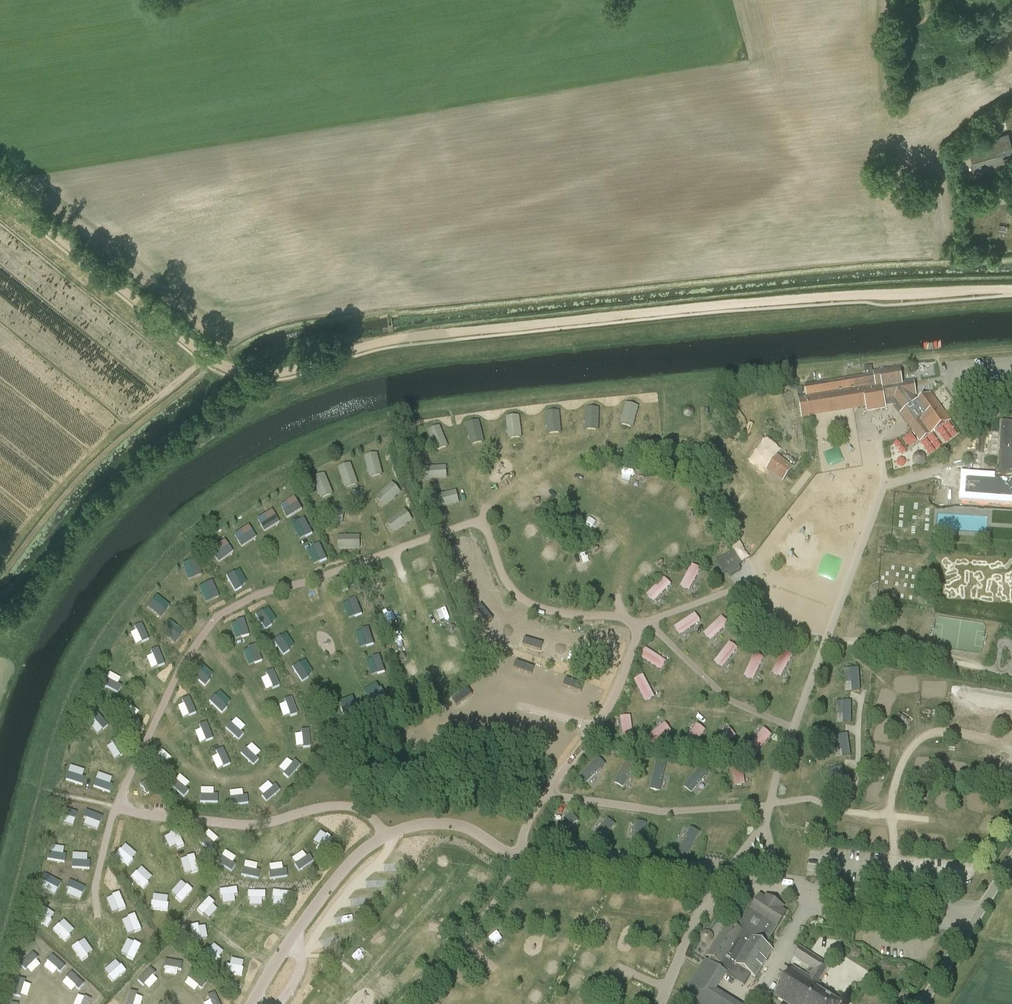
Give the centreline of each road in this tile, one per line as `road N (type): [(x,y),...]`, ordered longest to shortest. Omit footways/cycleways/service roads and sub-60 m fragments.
road 1 (track): [(0,191),(227,370),(295,368),(425,336),(839,296),(1011,288)]
road 2 (track): [(187,533),(134,586),(77,679),(0,937)]
road 3 (tertiary): [(922,1003),(1011,859)]

